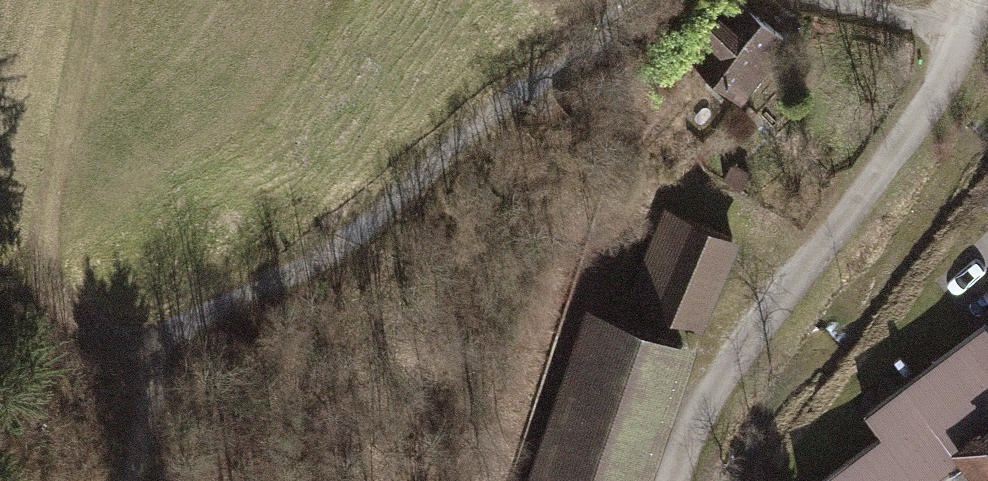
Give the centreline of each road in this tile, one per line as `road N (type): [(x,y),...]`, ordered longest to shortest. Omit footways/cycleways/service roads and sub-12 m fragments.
road 1 (track): [(671,0),(456,134),(303,258),(185,311),(100,333),(39,300),(34,219),(74,0)]
road 2 (residential): [(966,0),(960,29),(895,152),(719,355),(677,480)]
road 3 (track): [(149,320),(148,434),(134,480)]
road 4 (track): [(960,29),(814,0)]

